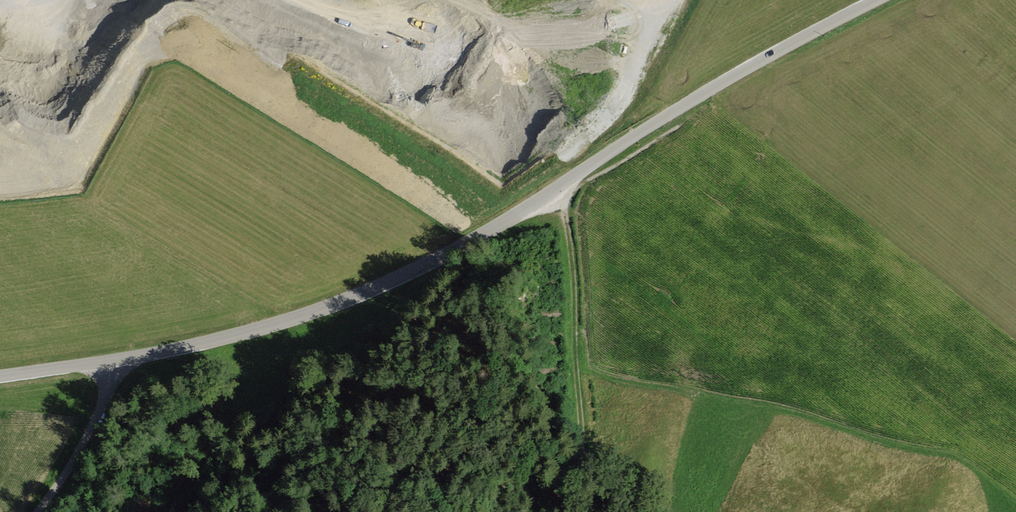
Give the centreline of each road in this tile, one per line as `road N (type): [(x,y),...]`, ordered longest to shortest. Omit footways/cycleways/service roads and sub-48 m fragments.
road 1 (tertiary): [(0,377),(301,318),(379,288),(460,249),(702,93),(876,0)]
road 2 (track): [(563,185),(585,460),(643,511)]
road 3 (track): [(112,361),(112,381),(92,429),(37,511)]

